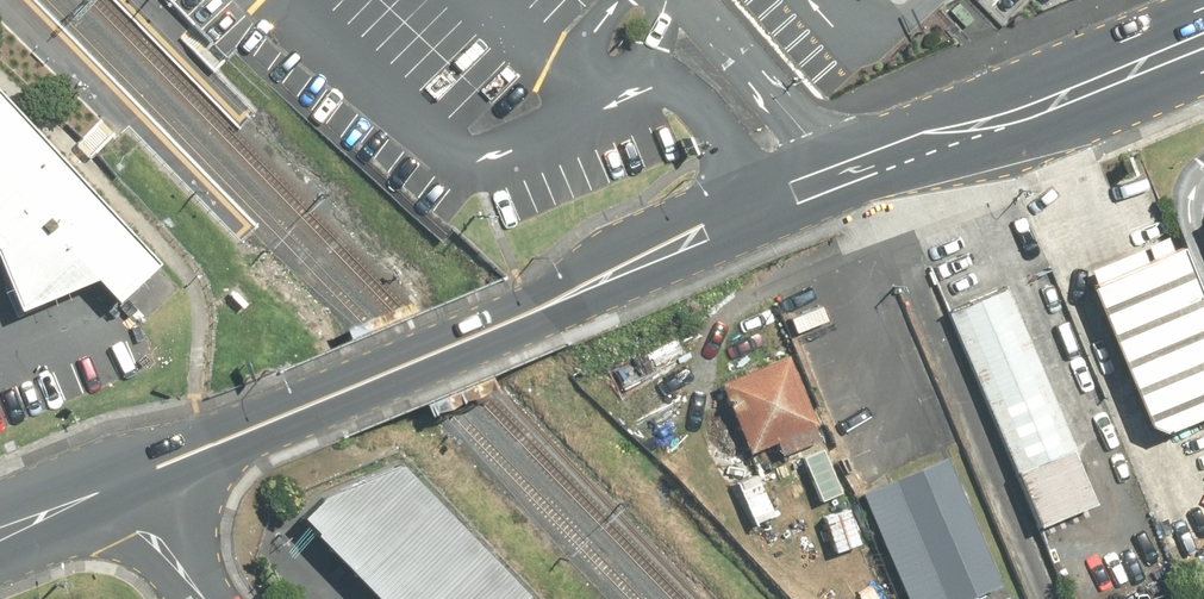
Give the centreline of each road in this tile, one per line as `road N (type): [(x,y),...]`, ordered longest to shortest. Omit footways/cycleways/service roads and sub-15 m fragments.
road 1 (primary): [(532,313),(548,288),(749,179),(1203,5)]
road 2 (primary): [(1203,72),(863,194),(567,315),(532,313)]
road 3 (primary): [(114,487),(532,313)]
road 4 (residential): [(204,598),(114,487)]
road 5 (primary): [(0,535),(114,487)]

